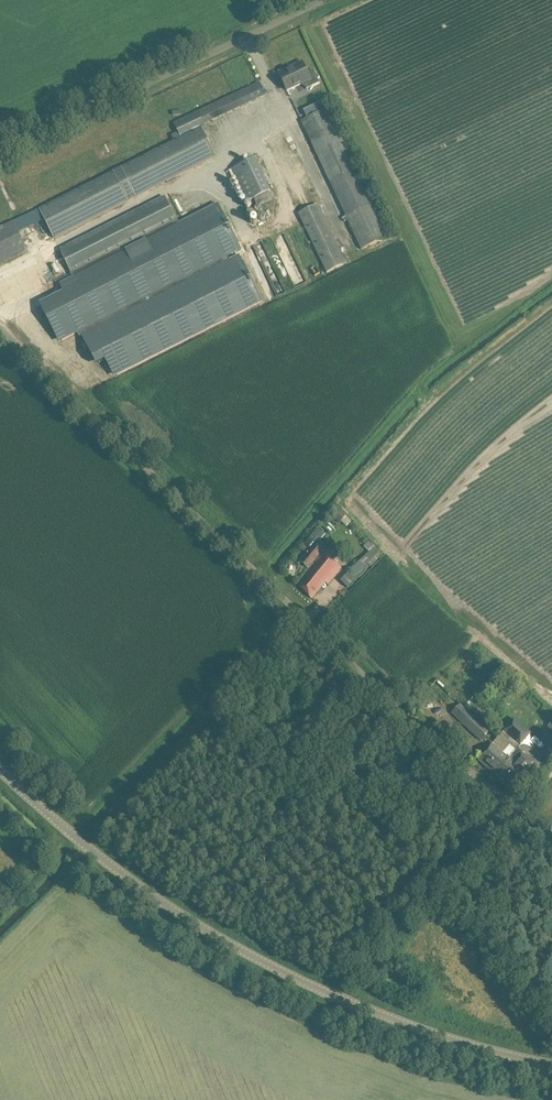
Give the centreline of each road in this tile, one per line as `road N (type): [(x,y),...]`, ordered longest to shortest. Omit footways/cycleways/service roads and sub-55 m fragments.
road 1 (unclassified): [(0,328),(477,772),(551,822)]
road 2 (unclassified): [(551,1066),(378,1014),(222,939),(114,869),(0,768)]
road 3 (unclassified): [(0,156),(331,0)]

